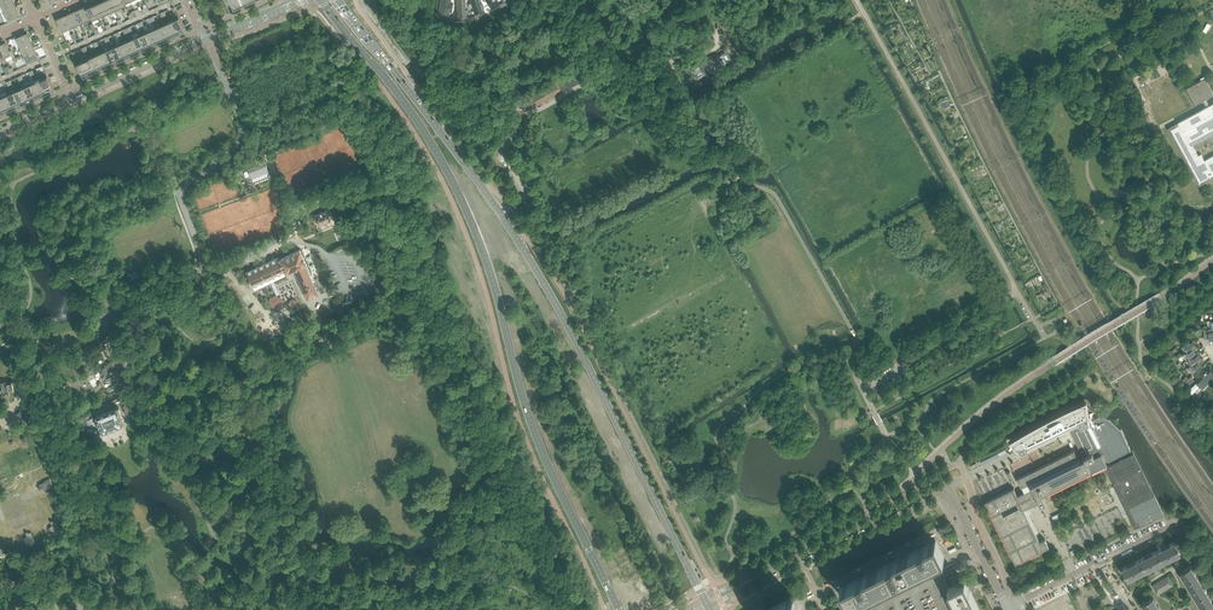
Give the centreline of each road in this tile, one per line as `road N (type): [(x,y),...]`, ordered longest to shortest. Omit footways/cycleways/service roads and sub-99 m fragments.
road 1 (secondary): [(704,597),(521,244),(338,0)]
road 2 (secondary): [(321,0),(405,103),(453,183),(493,279),(535,431),(620,609)]
road 3 (tertiary): [(1006,605),(952,494),(937,485),(759,576)]
road 4 (track): [(722,578),(577,286)]
road 5 (tertiary): [(205,40),(71,100)]
road 6 (residential): [(1100,561),(1180,526),(1212,575)]

